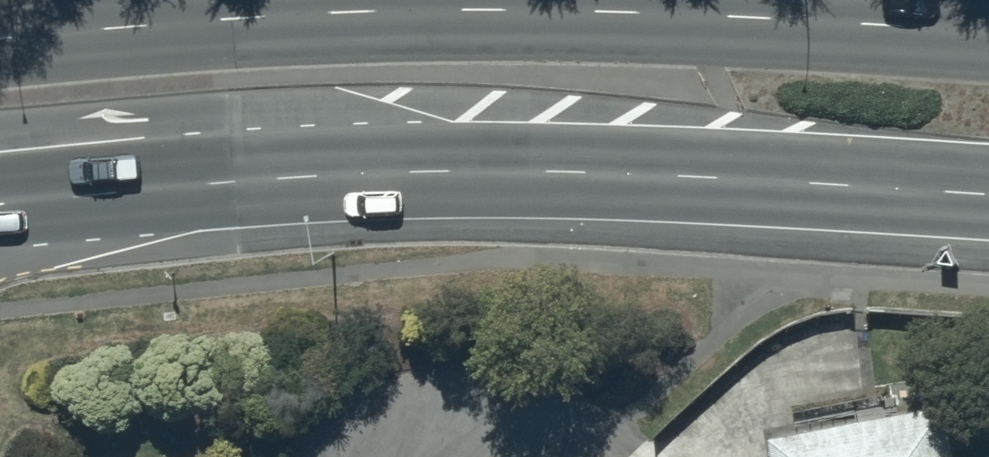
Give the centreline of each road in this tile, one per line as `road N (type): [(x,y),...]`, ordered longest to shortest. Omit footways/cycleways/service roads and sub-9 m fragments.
road 1 (primary): [(0,41),(411,9),(590,10),(988,30)]
road 2 (primary): [(988,192),(478,171),(0,205)]

